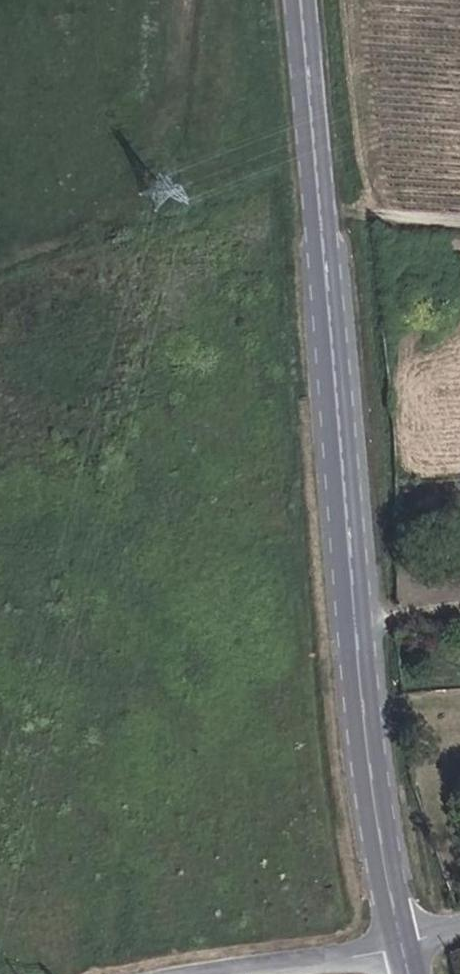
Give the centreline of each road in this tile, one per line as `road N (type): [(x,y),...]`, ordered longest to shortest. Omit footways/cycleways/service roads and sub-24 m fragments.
road 1 (secondary): [(402,952),(367,755),(300,0)]
road 2 (track): [(0,256),(90,217),(153,156),(190,78),(206,0)]
road 3 (unclassified): [(402,952),(232,973)]

